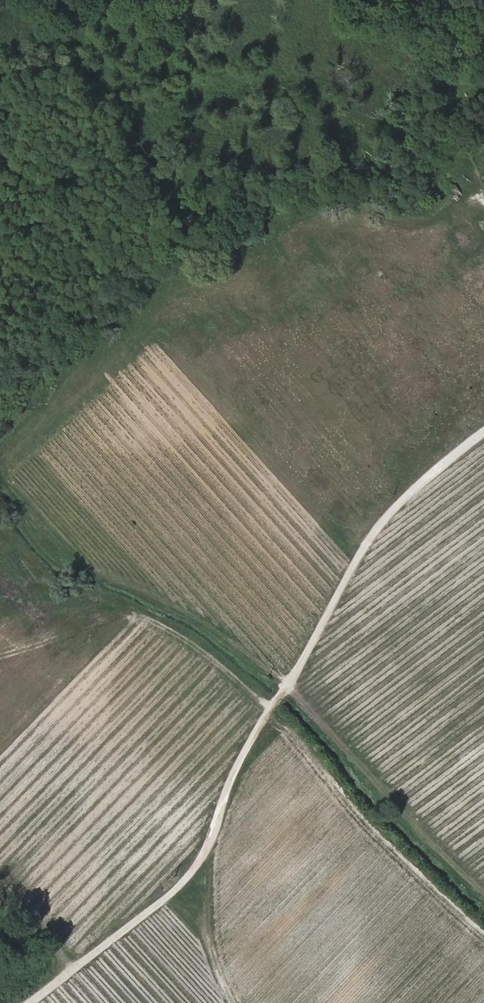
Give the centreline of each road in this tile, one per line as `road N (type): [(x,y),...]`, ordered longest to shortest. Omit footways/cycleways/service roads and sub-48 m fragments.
road 1 (track): [(269,713),(186,880),(30,1002)]
road 2 (track): [(483,432),(381,525),(269,713)]
road 3 (track): [(269,713),(374,834),(483,935)]
road 4 (track): [(205,850),(205,927),(216,976),(237,1002)]

